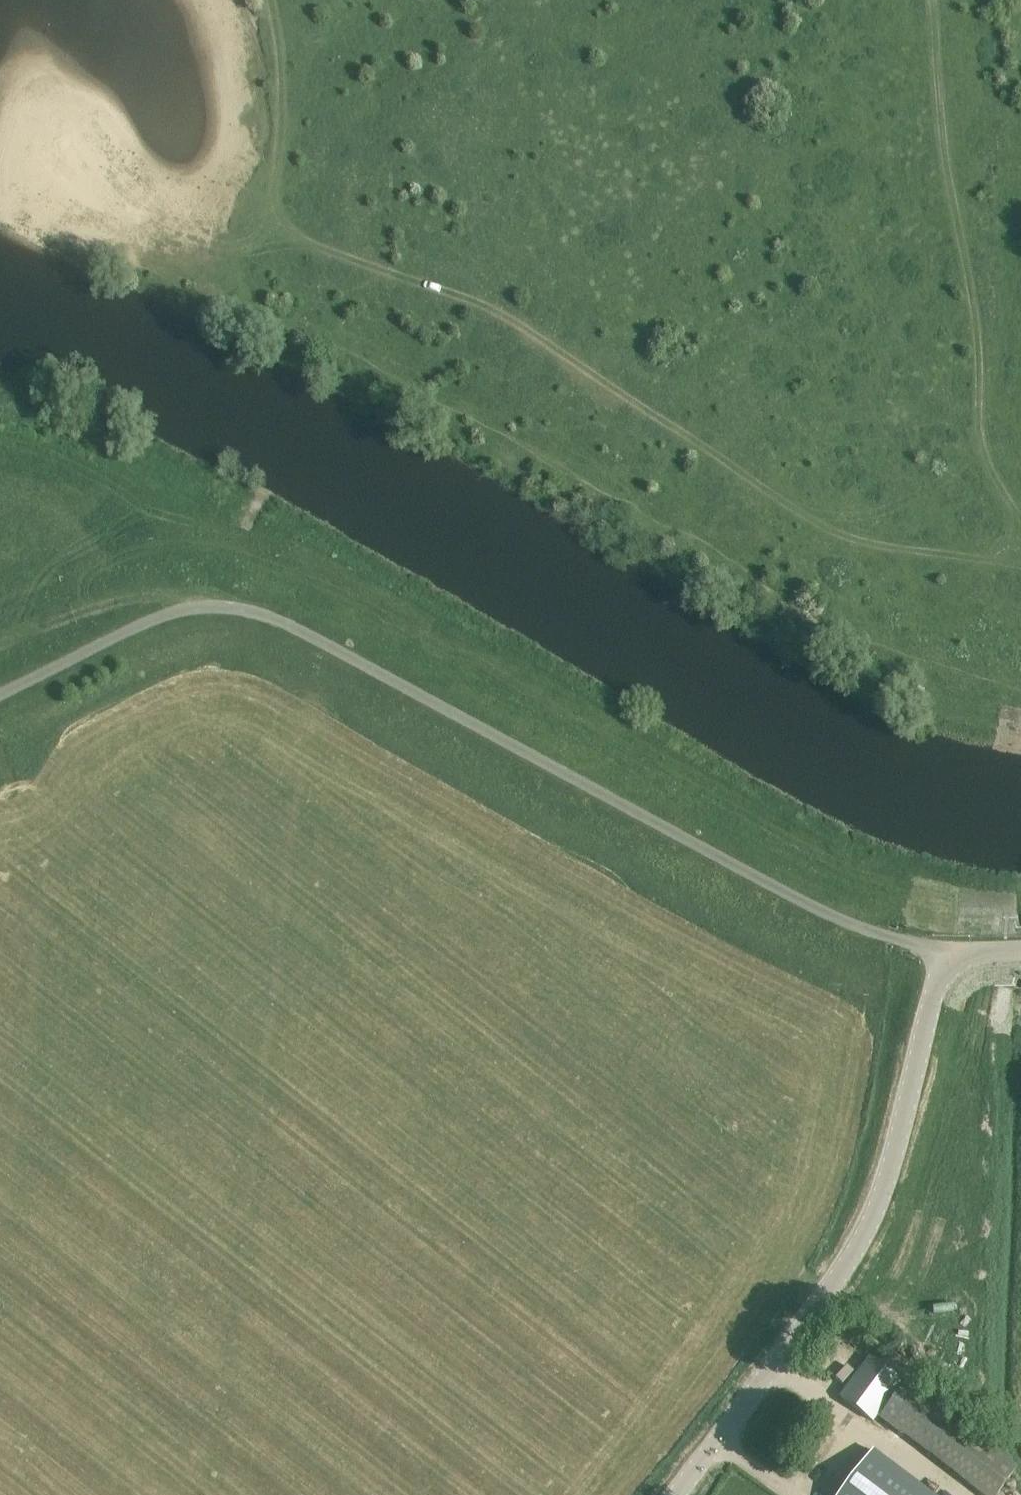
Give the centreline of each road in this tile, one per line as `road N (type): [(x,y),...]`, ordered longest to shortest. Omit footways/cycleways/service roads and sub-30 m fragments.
road 1 (unclassified): [(672,1494),(868,1224),(949,950),(1020,952)]

